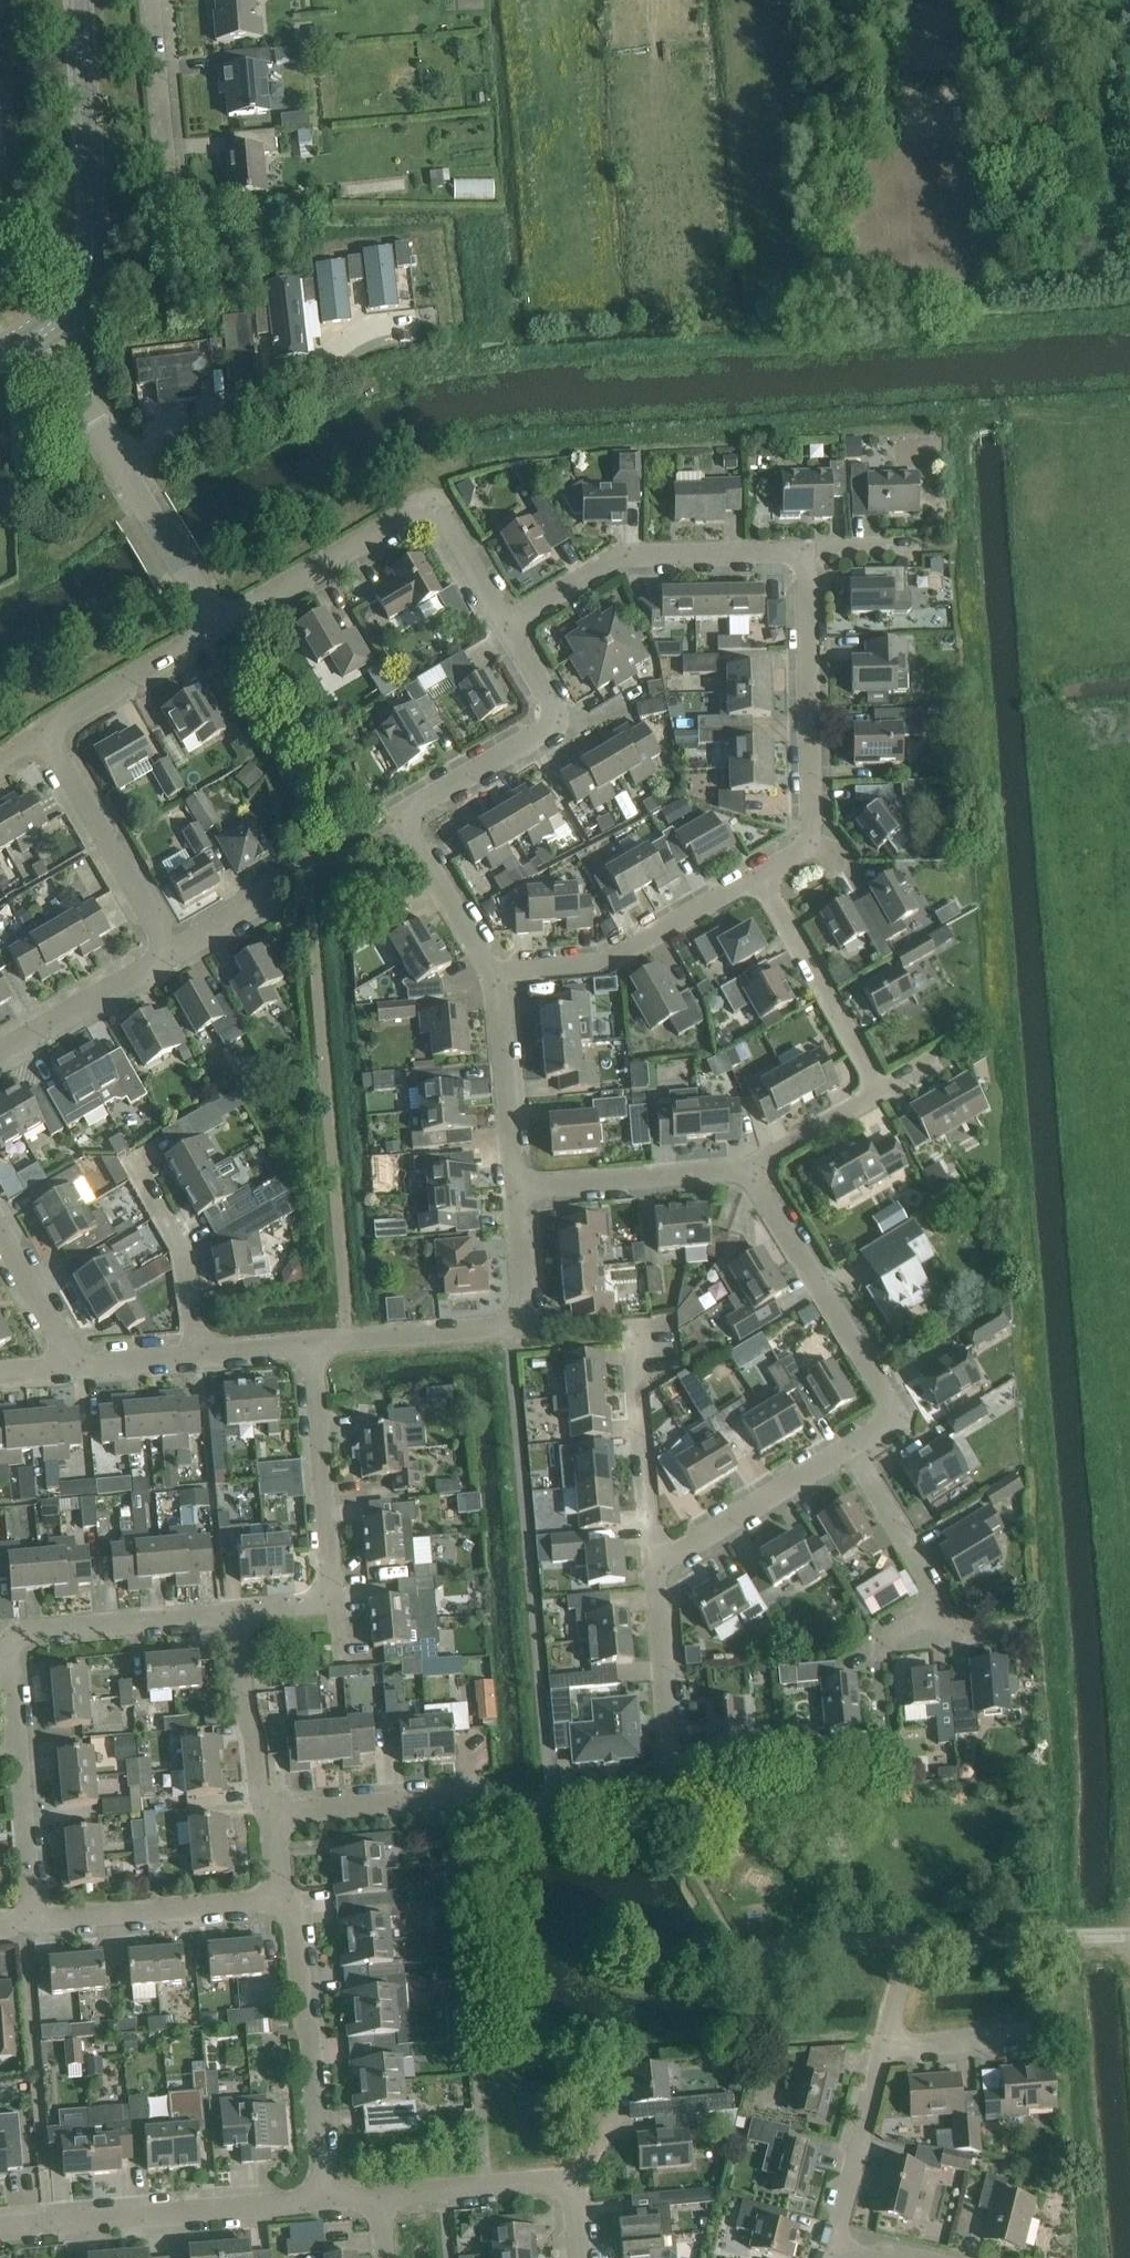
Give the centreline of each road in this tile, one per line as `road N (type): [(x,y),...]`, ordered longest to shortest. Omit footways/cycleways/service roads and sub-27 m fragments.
road 1 (residential): [(274,1815),(482,1795),(510,1807),(661,1792),(673,1771),(655,1565)]
road 2 (residential): [(494,972),(410,825),(420,804),(540,732),(551,718),(550,701),(507,625)]
road 3 (residential): [(507,625),(445,519),(422,512),(218,626)]
road 4 (residential): [(760,875),(812,839),(806,551)]
road 5 (tertiary): [(43,334),(73,306),(92,256),(80,0)]
road 6 (residential): [(314,1343),(509,1326),(521,1317),(514,1189)]
road 7 (residential): [(121,464),(220,424),(369,327),(415,321)]
road 8 (residential): [(851,1447),(882,1423),(882,1392),(749,1168)]
road 9 (unclassified): [(884,2048),(911,1941),(1129,1934)]
road 10 (residential): [(326,2200),(0,2228)]
road 11 (residential): [(507,625),(618,555),(806,551)]
road 12 (residential): [(326,2200),(294,1922),(281,1896)]
road 13 (residential): [(494,972),(604,964),(760,875)]
road 14 (residential): [(581,2257),(576,2204),(564,2185),(381,2195)]
road 15 (residential): [(171,954),(43,732)]
road 16 (unclassified): [(328,1596),(333,1570),(314,1343)]
road 17 (residential): [(883,1092),(760,875)]
road 18 (residential): [(655,1565),(633,1318)]
road 19 (residential): [(34,1914),(281,1896)]
road 20 (residential): [(11,1663),(13,1647),(33,1630),(237,1612)]
road 21 (residential): [(514,1189),(749,1168)]
road 22 (residential): [(655,1565),(851,1447)]
road 23 (residential): [(514,1189),(494,972)]
road 24 (residential): [(197,1354),(183,1250),(130,1158)]
road 25 (residential): [(149,0),(170,208)]
road 26 (residential): [(274,1815),(259,1787),(237,1612)]
road 27 (residential): [(884,2048),(831,2249)]
road 28 (residential): [(218,626),(43,732)]
road 29 (residential): [(0,1052),(171,954)]
road 30 (unclassified): [(218,626),(121,464)]
road 31 (residential): [(938,1606),(851,1447)]
road 32 (residential): [(19,1754),(34,1914)]
road 33 (residential): [(1043,2032),(884,2048)]
road 34 (residential): [(77,1365),(0,1230)]
road 35 (residential): [(749,1168),(883,1092)]
road 36 (unclassified): [(121,464),(43,334)]
road 37 (residential): [(77,1365),(197,1354)]

